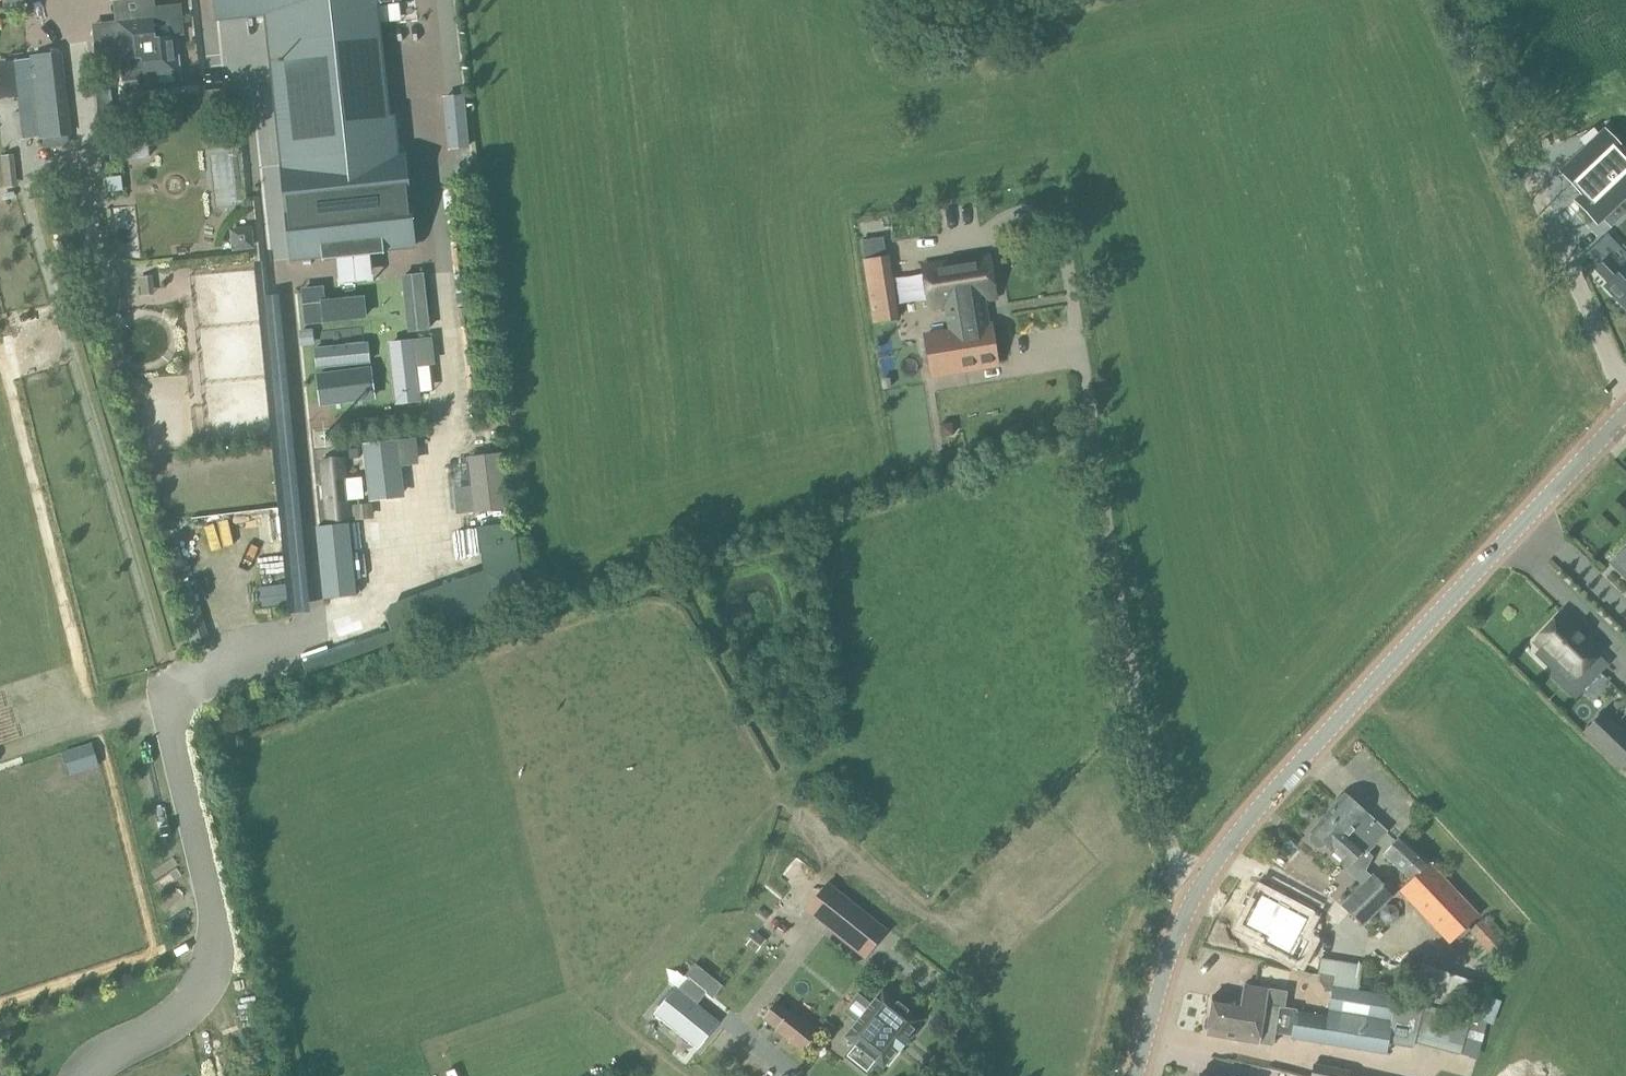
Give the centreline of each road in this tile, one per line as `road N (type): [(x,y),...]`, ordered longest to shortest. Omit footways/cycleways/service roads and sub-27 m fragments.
road 1 (secondary): [(1133,1075),(1170,952),(1196,890),(1234,834),(1625,415)]
road 2 (residential): [(1625,398),(1464,0)]

